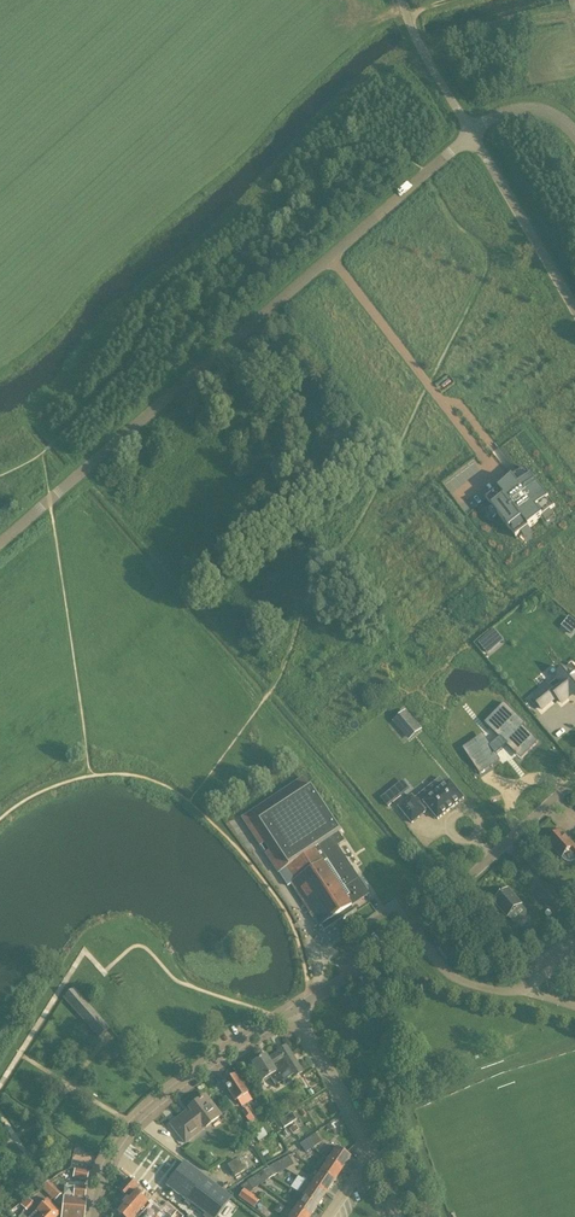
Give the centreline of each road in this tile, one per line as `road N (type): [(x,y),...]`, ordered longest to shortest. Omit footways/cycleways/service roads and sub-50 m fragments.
road 1 (track): [(0,422),(65,386),(113,313),(239,210),(393,59),(574,8)]
road 2 (unclassified): [(0,546),(472,133)]
road 3 (residential): [(293,1011),(411,929),(574,778)]
road 4 (residential): [(94,1216),(102,1176),(133,1122),(293,1011)]
road 5 (unclassified): [(574,312),(472,133)]
road 6 (residential): [(379,1165),(293,1011)]
road 7 (unclassified): [(472,133),(401,0)]

